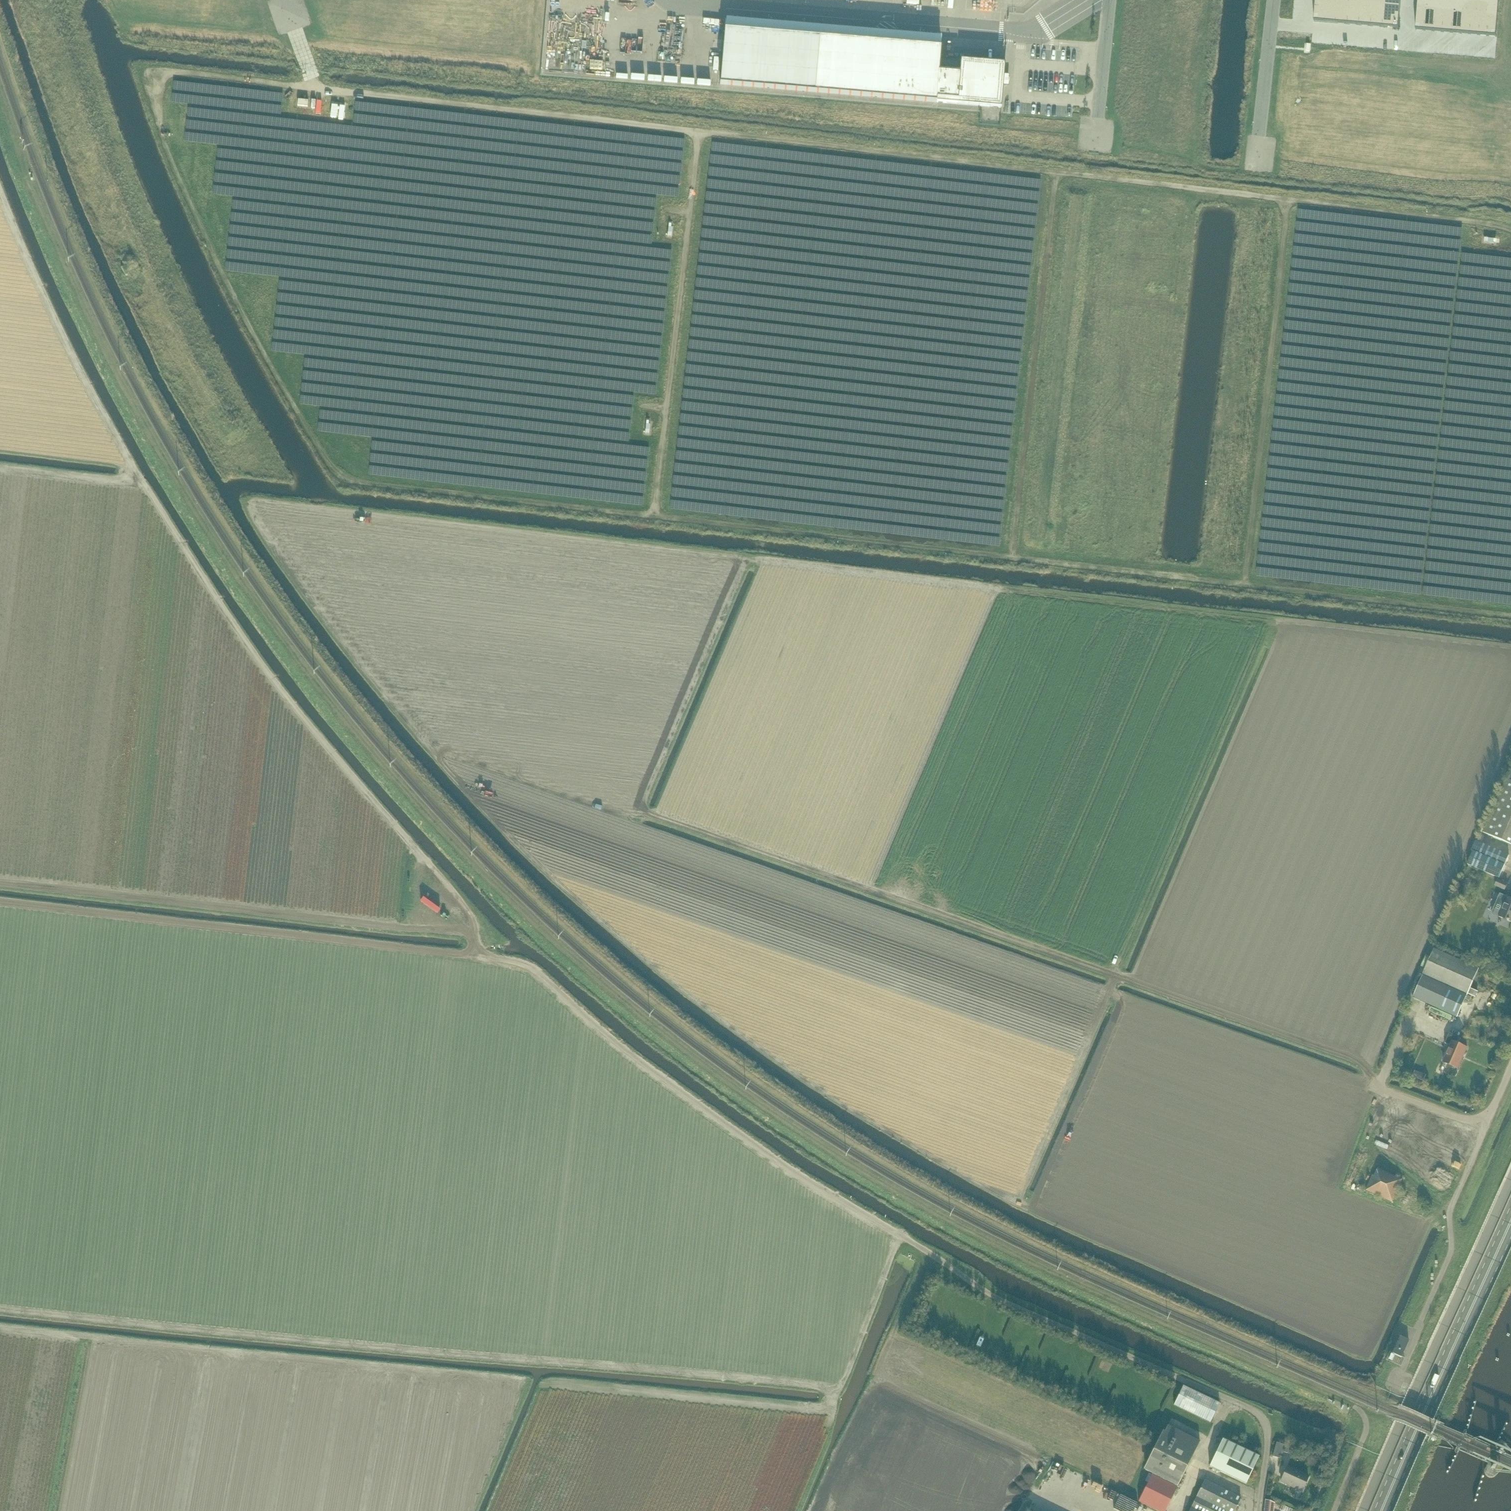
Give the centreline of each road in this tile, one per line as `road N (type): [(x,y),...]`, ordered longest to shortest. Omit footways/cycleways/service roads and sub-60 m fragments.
road 1 (track): [(0,93),(28,186),(173,477),(313,682),(389,776),(555,943),(743,1094),(846,1161),(1057,1275),(1355,1408)]
road 2 (track): [(483,957),(535,971),(628,1053),(771,1158),(912,1243)]
road 3 (unclassified): [(1364,1510),(1510,1180)]
road 4 (primary): [(1383,1510),(1510,1222)]
road 5 (unclassified): [(1275,0),(1259,158)]
road 6 (unclassified): [(1112,0),(1099,144)]

